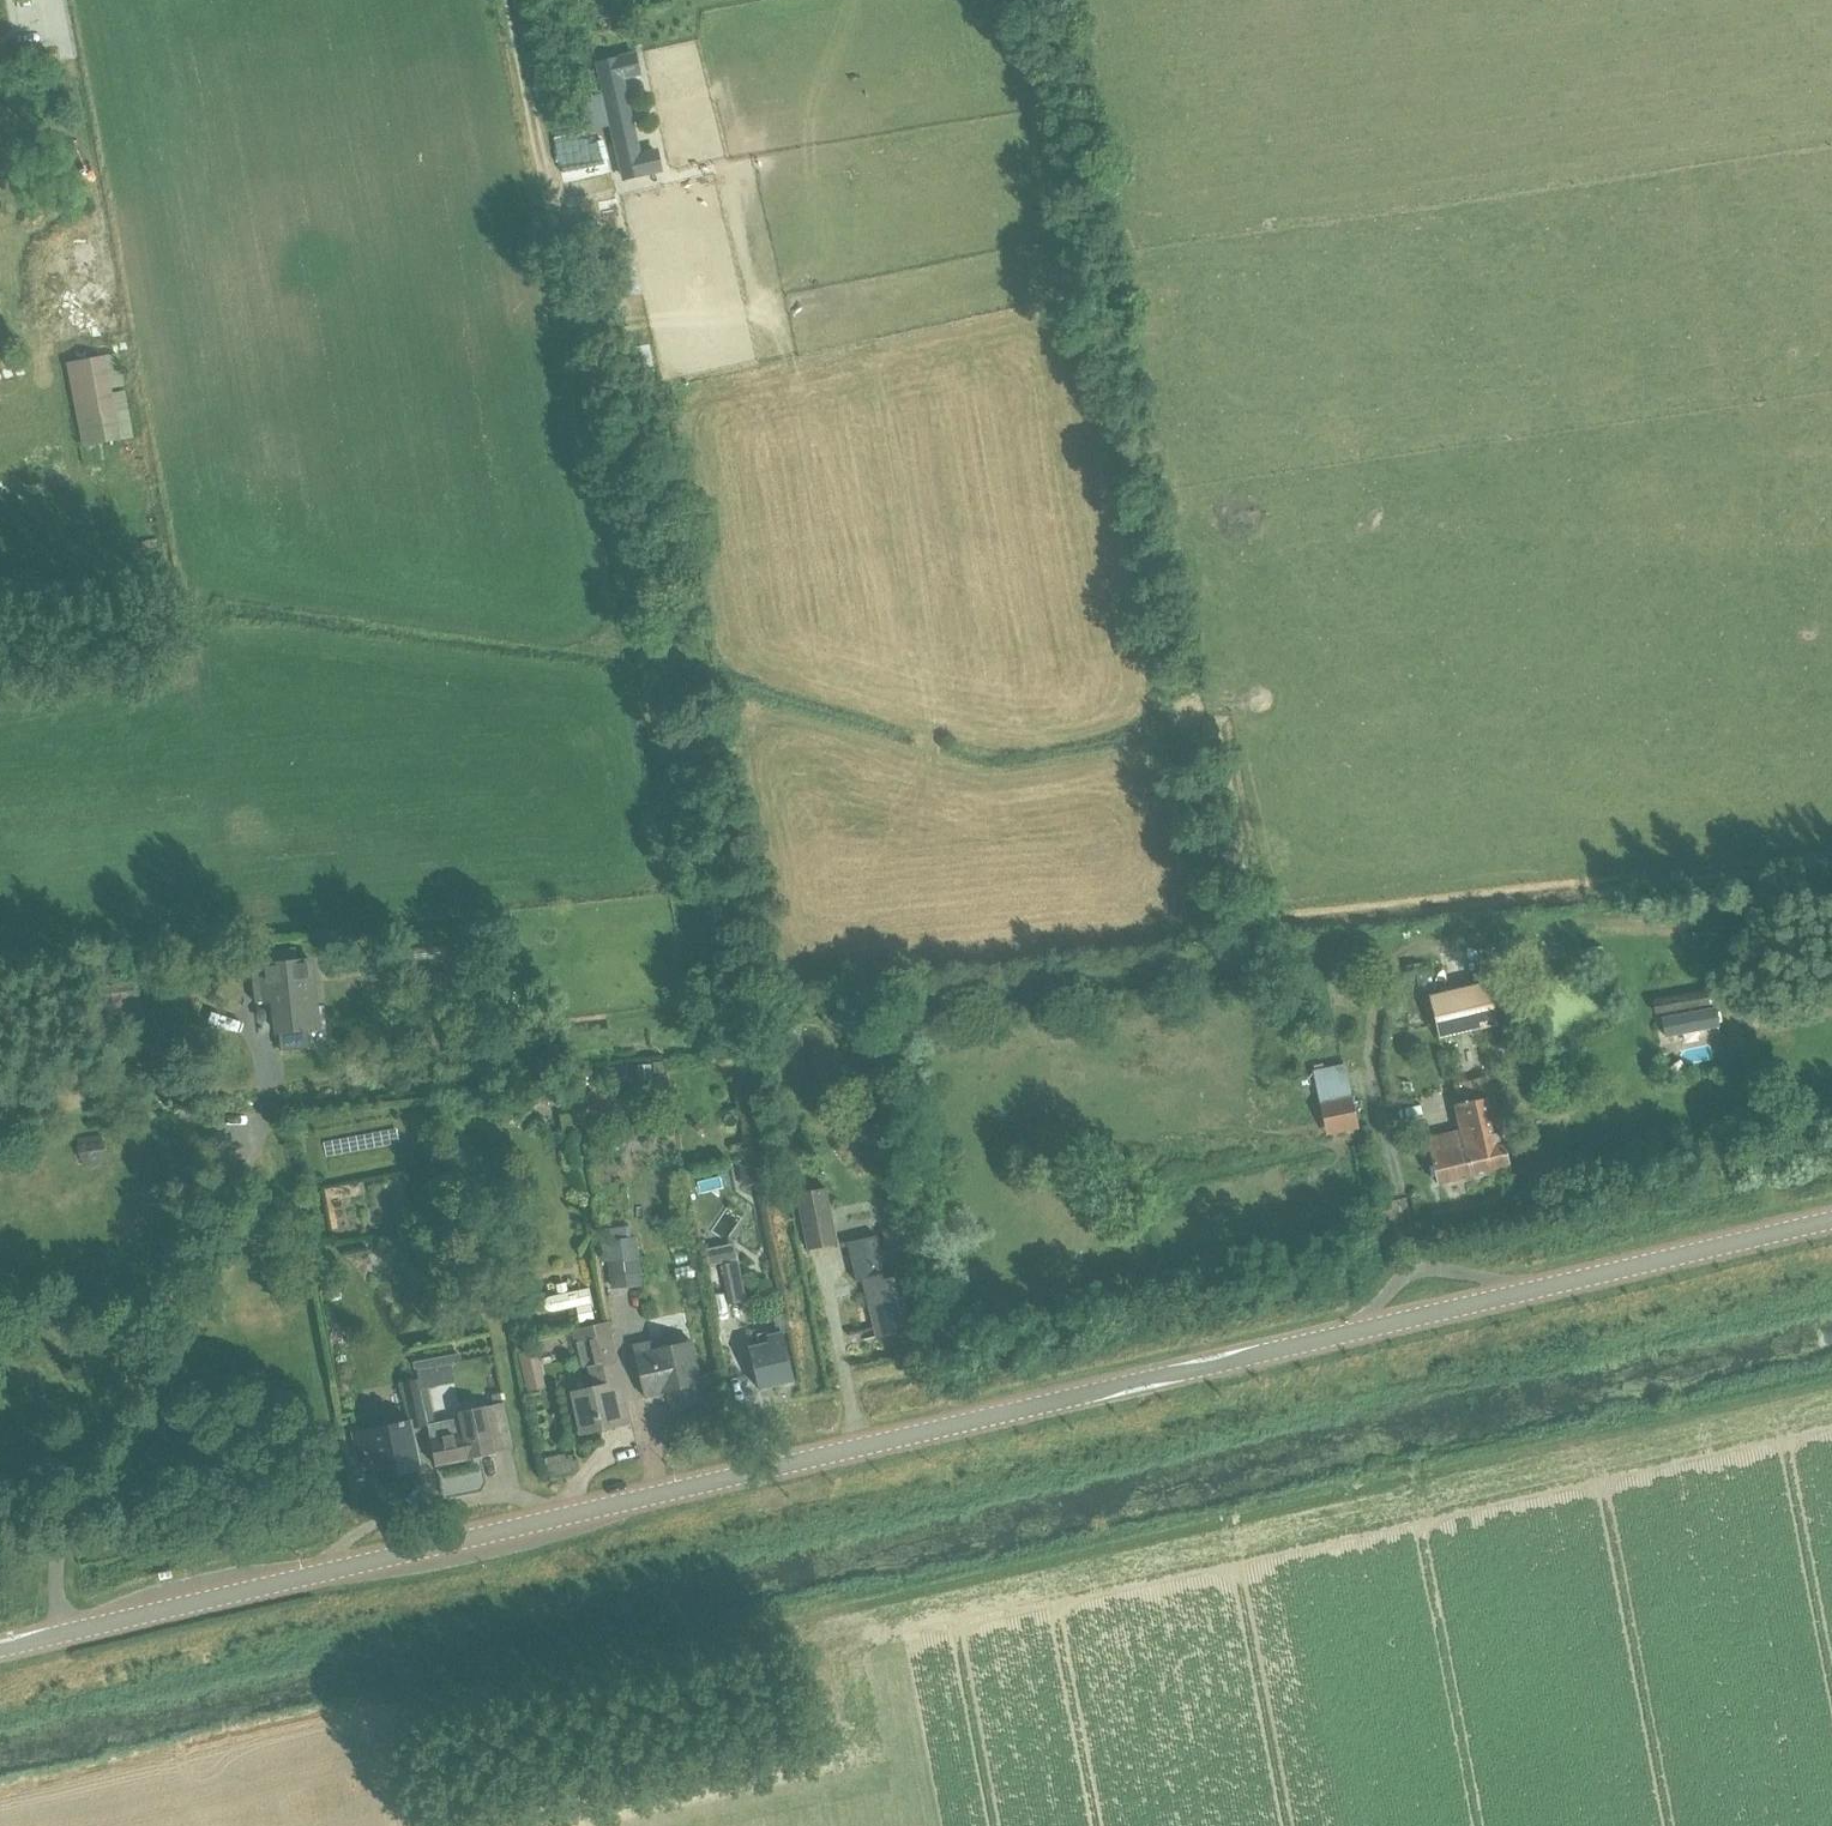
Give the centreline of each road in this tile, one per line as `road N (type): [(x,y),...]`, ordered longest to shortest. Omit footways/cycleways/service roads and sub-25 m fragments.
road 1 (tertiary): [(0,1647),(1071,1405),(1831,1217)]
road 2 (track): [(516,0),(706,1008)]

